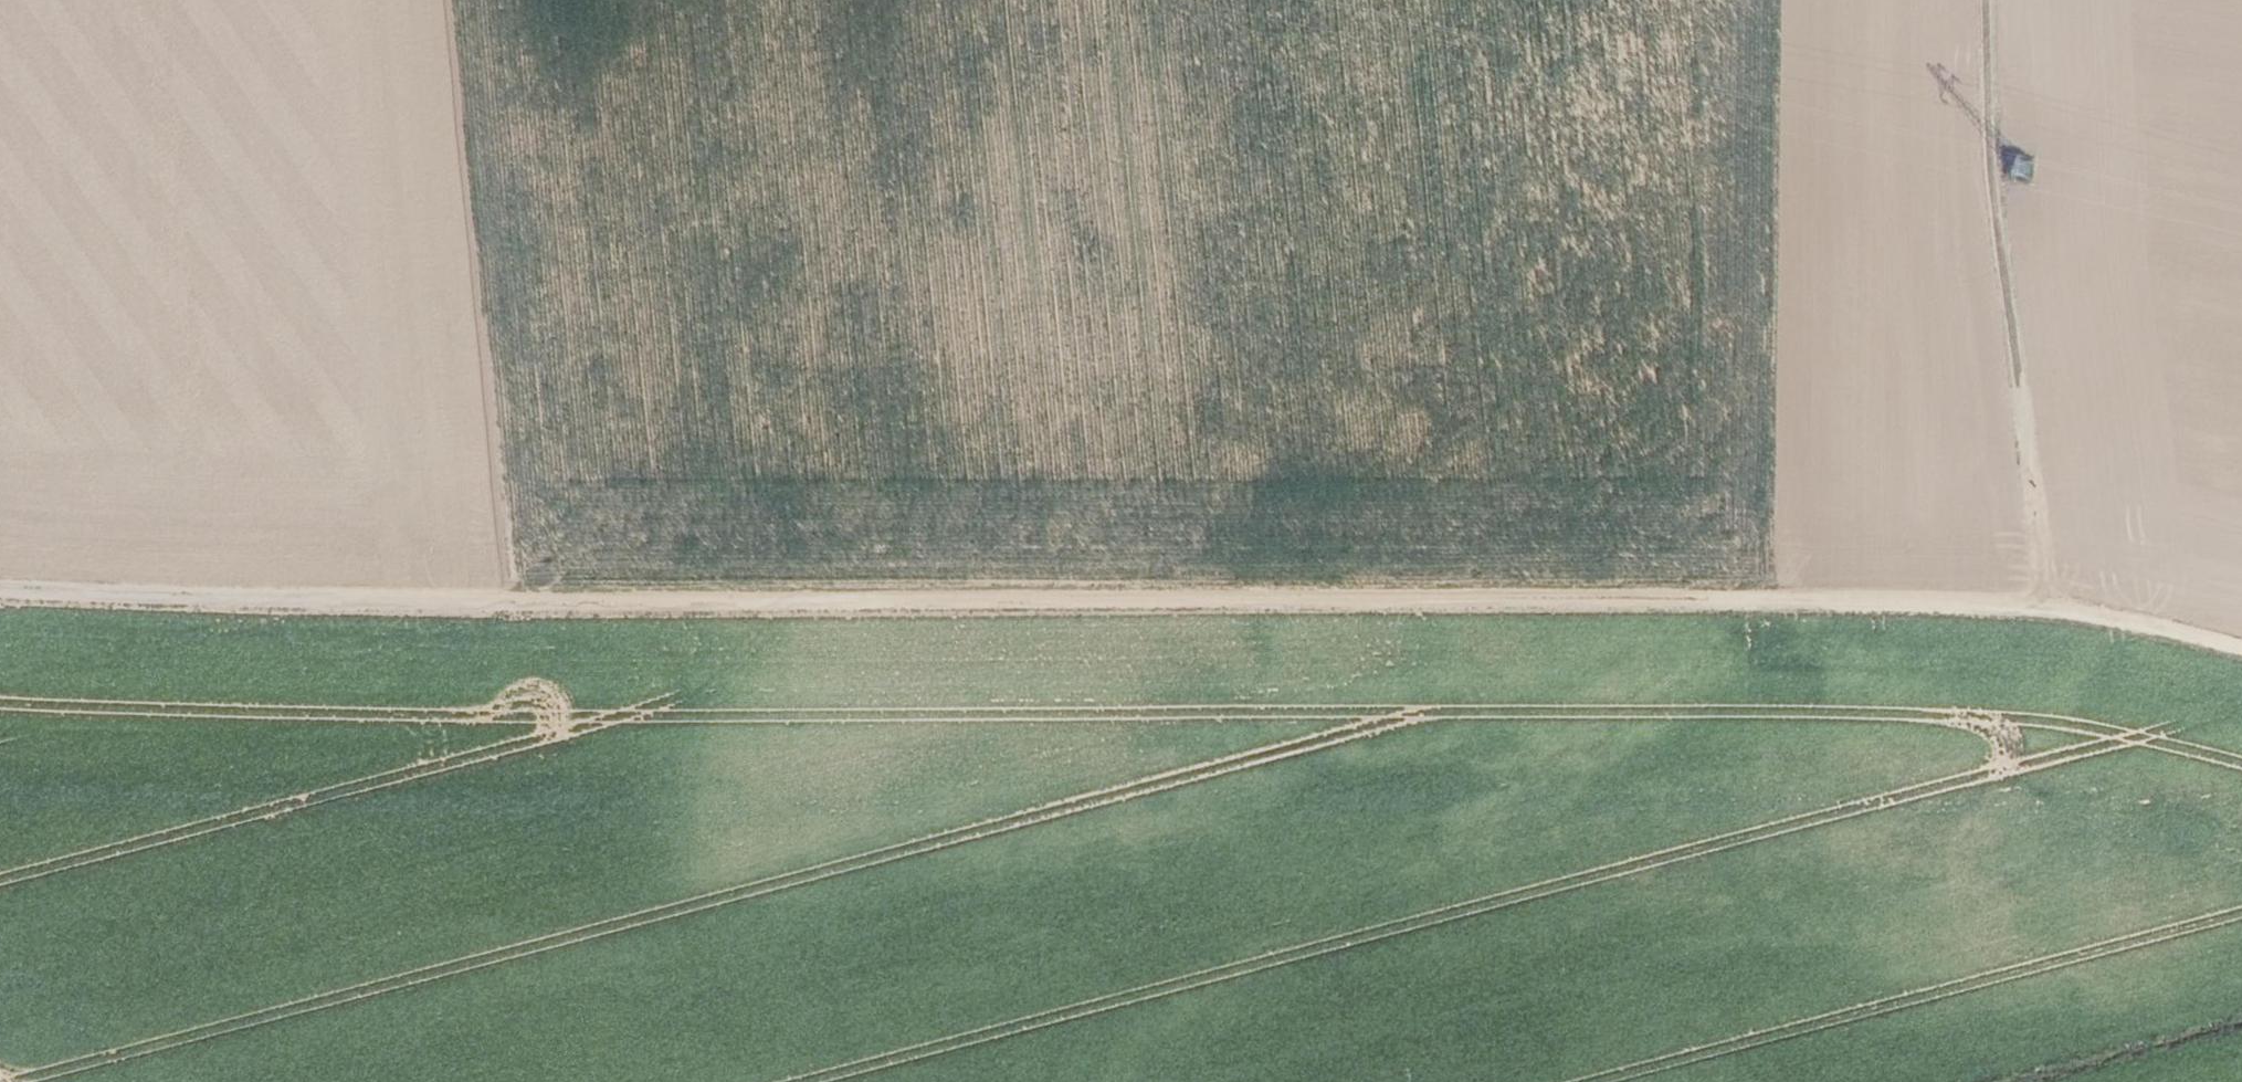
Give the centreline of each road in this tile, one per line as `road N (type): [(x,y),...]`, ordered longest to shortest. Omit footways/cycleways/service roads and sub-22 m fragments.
road 1 (track): [(2044,609),(1675,598),(742,608),(0,587)]
road 2 (track): [(1972,0),(2044,609)]
road 3 (track): [(2241,649),(2044,609)]

